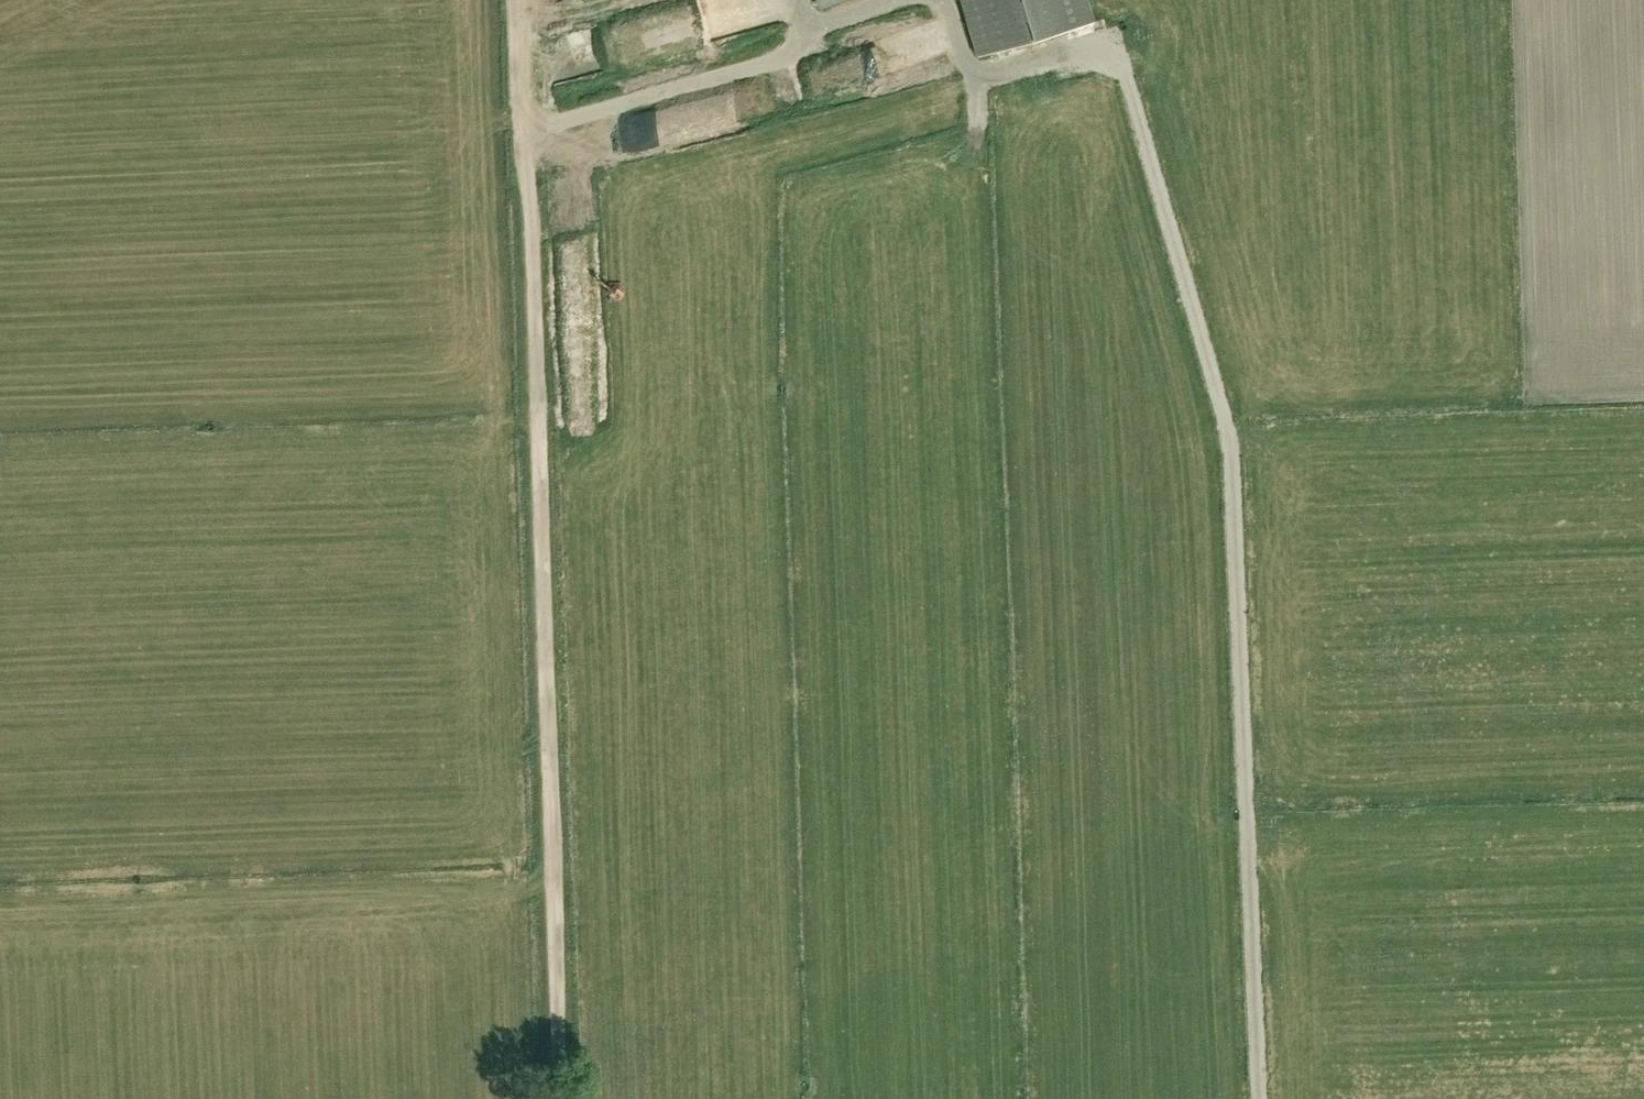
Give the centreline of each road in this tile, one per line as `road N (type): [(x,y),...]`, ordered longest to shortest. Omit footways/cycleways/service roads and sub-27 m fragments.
road 1 (track): [(558,1098),(516,0)]

